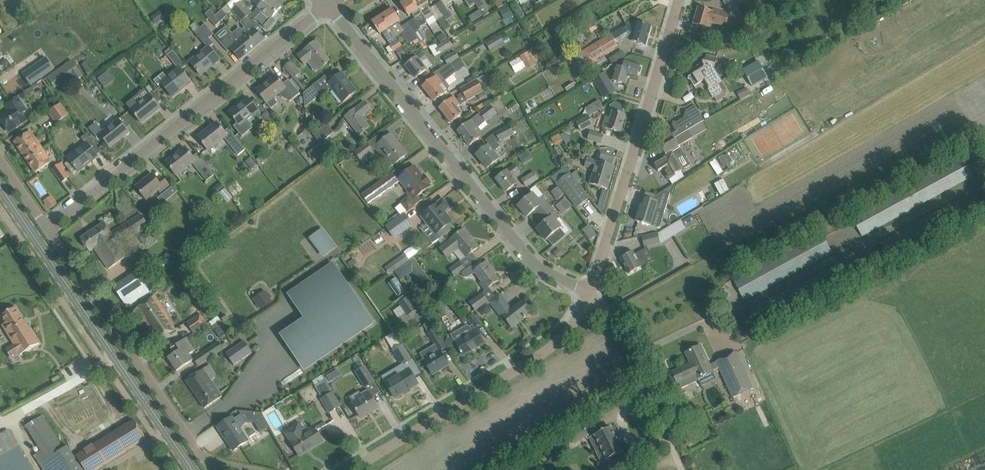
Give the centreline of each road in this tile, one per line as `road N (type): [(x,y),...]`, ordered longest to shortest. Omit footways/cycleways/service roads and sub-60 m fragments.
road 1 (residential): [(590,290),(527,254),(327,6)]
road 2 (residential): [(327,6),(49,230)]
road 3 (tertiary): [(193,469),(0,187)]
road 4 (unclassified): [(49,230),(202,456),(239,469)]
road 5 (tertiary): [(590,290),(679,0)]
road 6 (tertiary): [(351,469),(551,347),(590,290)]
road 7 (unclassified): [(683,469),(590,290)]

